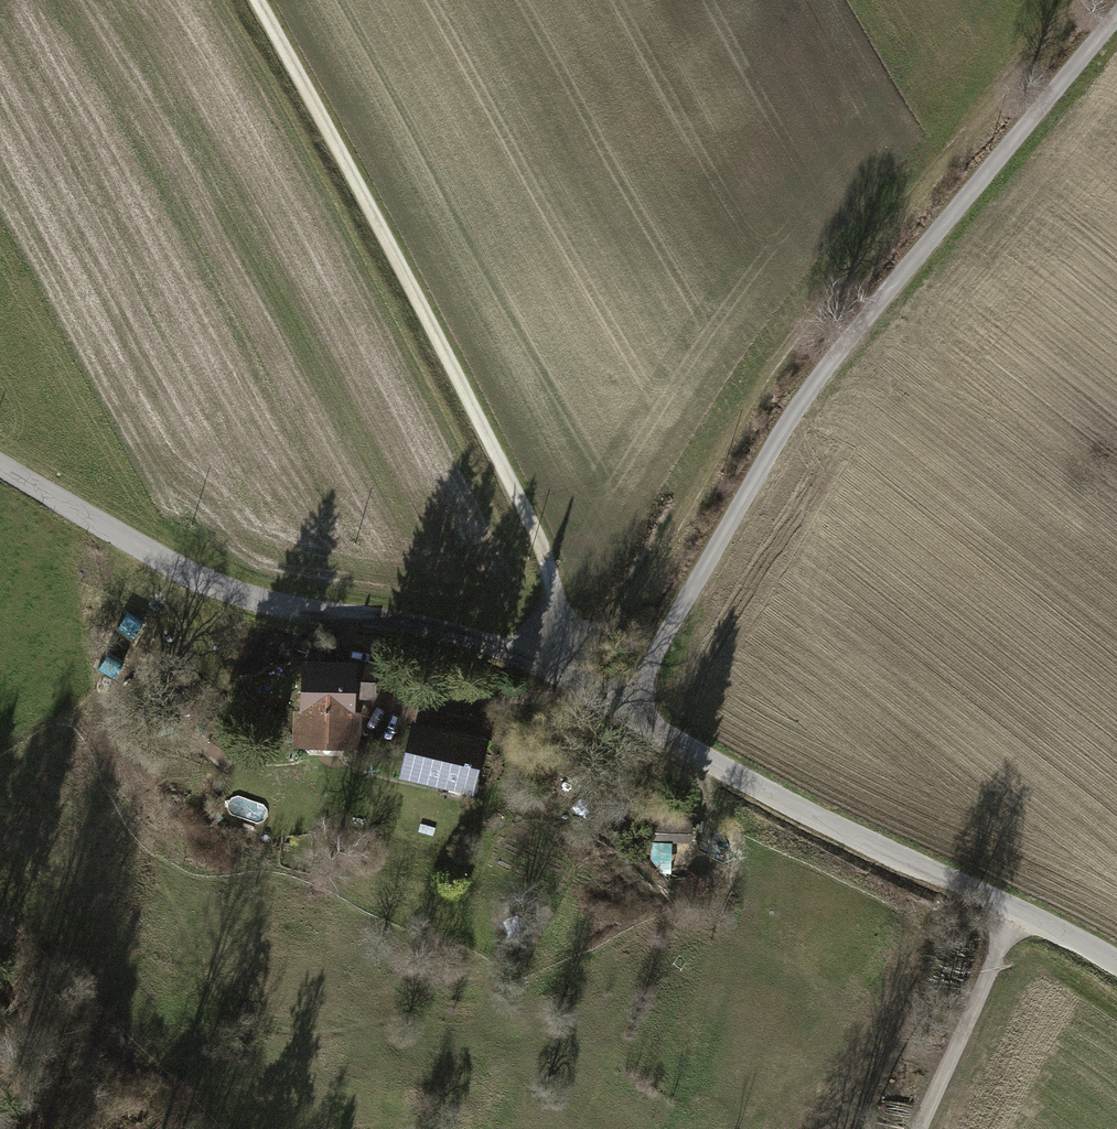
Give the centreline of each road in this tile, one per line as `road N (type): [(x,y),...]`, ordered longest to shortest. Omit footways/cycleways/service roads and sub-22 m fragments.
road 1 (unclassified): [(1116,968),(532,662),(214,586),(0,465)]
road 2 (track): [(620,708),(790,421),(884,290),(1116,14)]
road 3 (track): [(1074,0),(781,353),(604,630),(539,636)]
road 4 (track): [(255,0),(543,568),(548,604),(532,662)]
road 5 (track): [(590,692),(441,698),(335,639),(336,619)]
road 6 (track): [(915,1128),(1008,906)]
road 7 (track): [(206,582),(197,624),(202,652),(253,719)]

